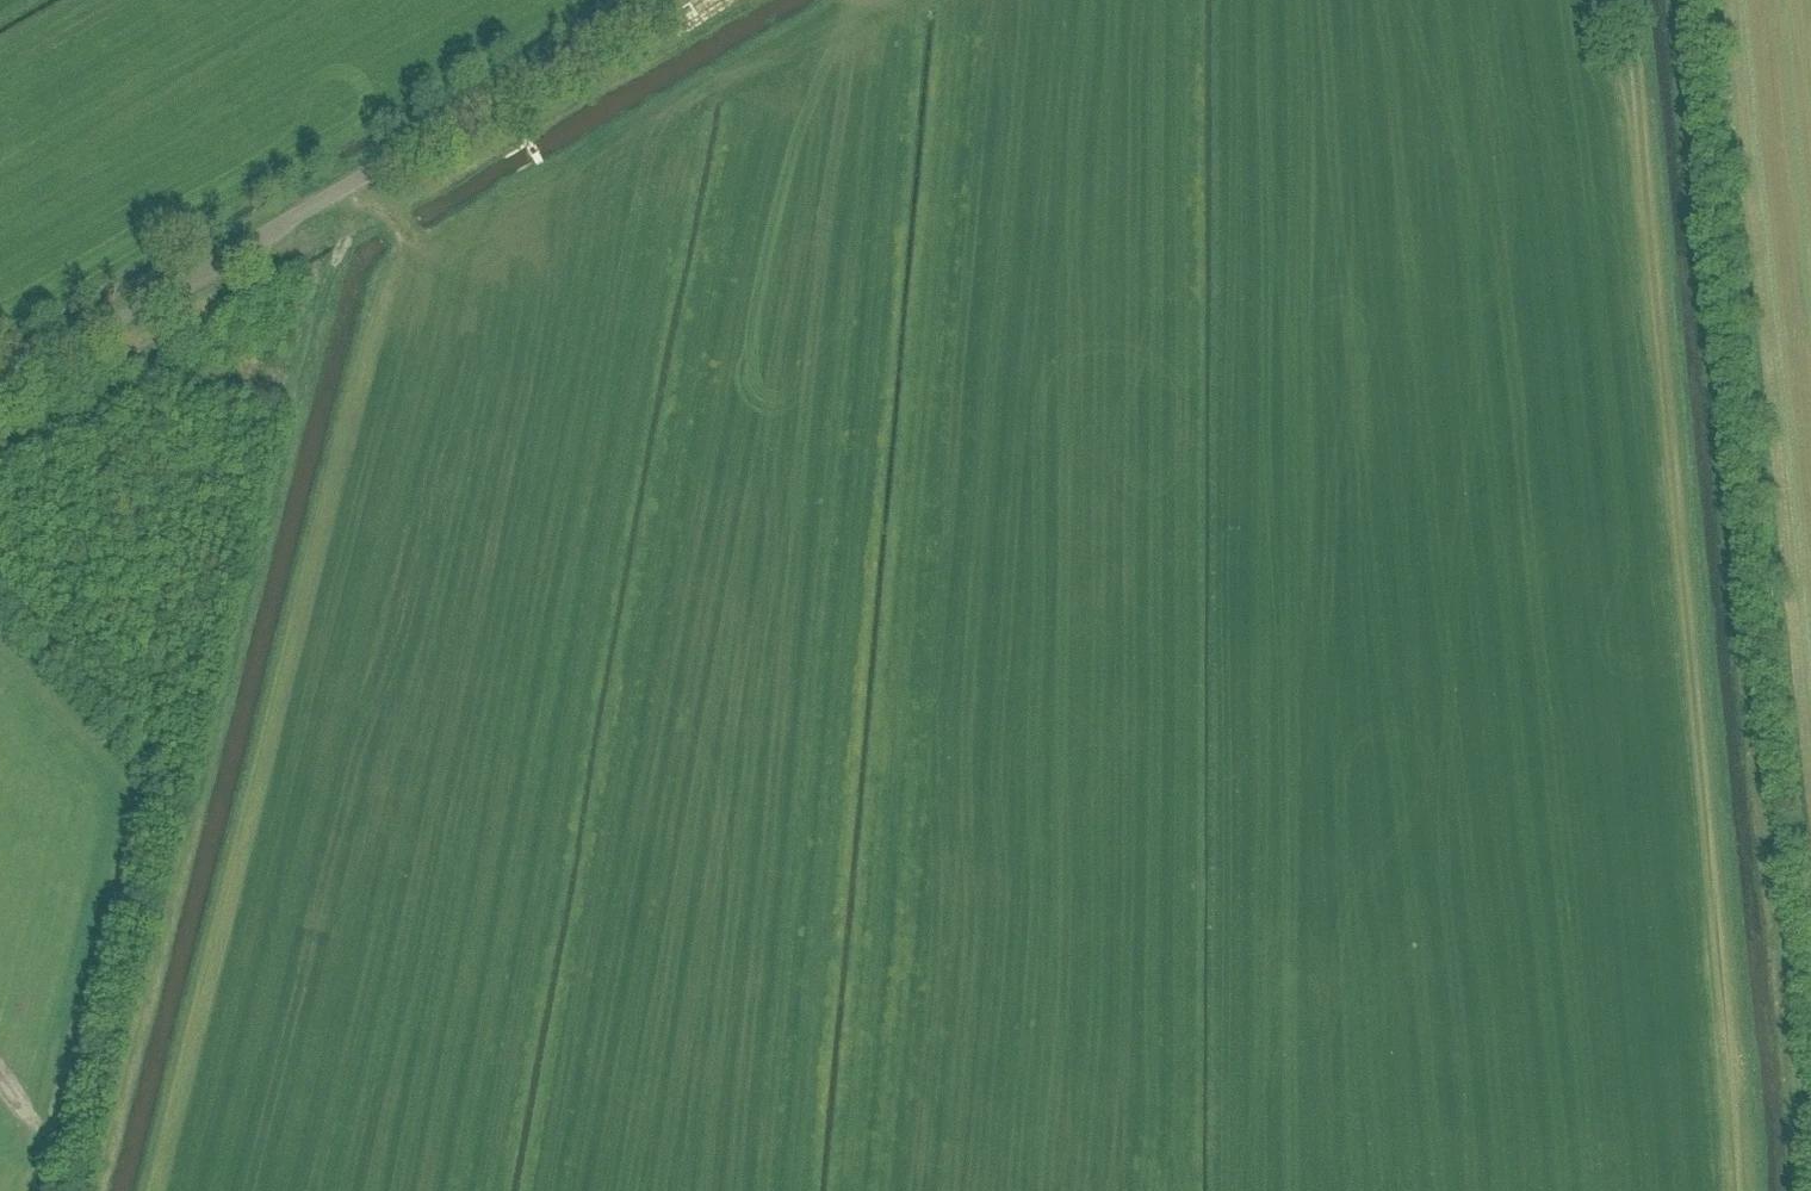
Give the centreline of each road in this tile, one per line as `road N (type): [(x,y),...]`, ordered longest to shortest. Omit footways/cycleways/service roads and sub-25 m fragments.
road 1 (unclassified): [(0,390),(662,0)]

